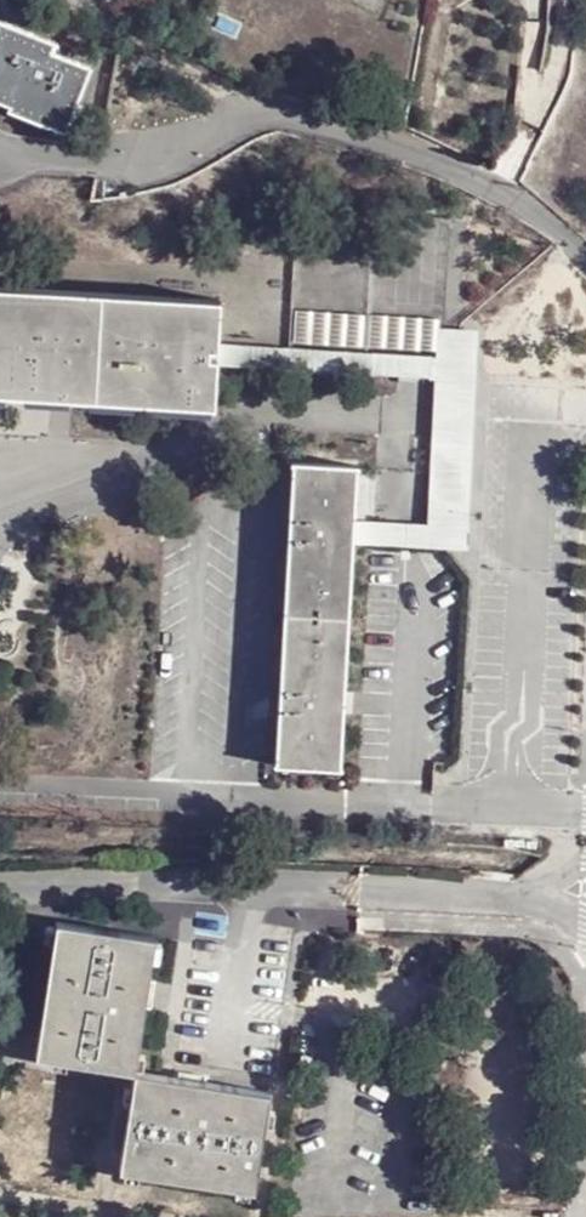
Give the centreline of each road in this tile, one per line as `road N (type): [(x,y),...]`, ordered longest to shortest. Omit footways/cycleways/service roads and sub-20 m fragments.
road 1 (residential): [(585,923),(495,898),(0,882)]
road 2 (residential): [(170,151),(227,120),(269,111),(365,135),(502,188),(585,255)]
road 3 (track): [(561,0),(560,60),(502,188)]

